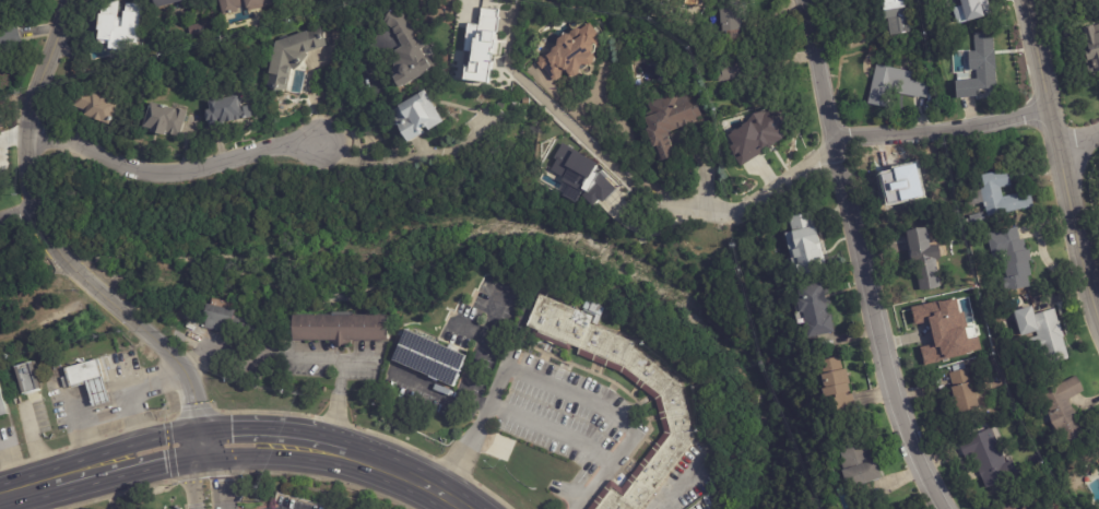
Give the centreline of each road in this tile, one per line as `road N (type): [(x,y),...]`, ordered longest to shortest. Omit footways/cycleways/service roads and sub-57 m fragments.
road 1 (residential): [(944,508),(915,457),(884,360),(803,0)]
road 2 (tertiary): [(1098,323),(1026,0)]
road 3 (residential): [(28,129),(154,171),(324,138)]
road 4 (tertiary): [(67,0),(28,129),(33,206),(49,240)]
road 5 (residential): [(1051,113),(835,141)]
road 6 (primary): [(285,443),(253,428),(199,431),(131,446),(105,467)]
road 7 (primary): [(105,467),(130,473),(255,457),(285,443)]
road 8 (tertiary): [(138,325),(185,375),(202,459)]
road 9 (tertiary): [(49,240),(138,325)]

